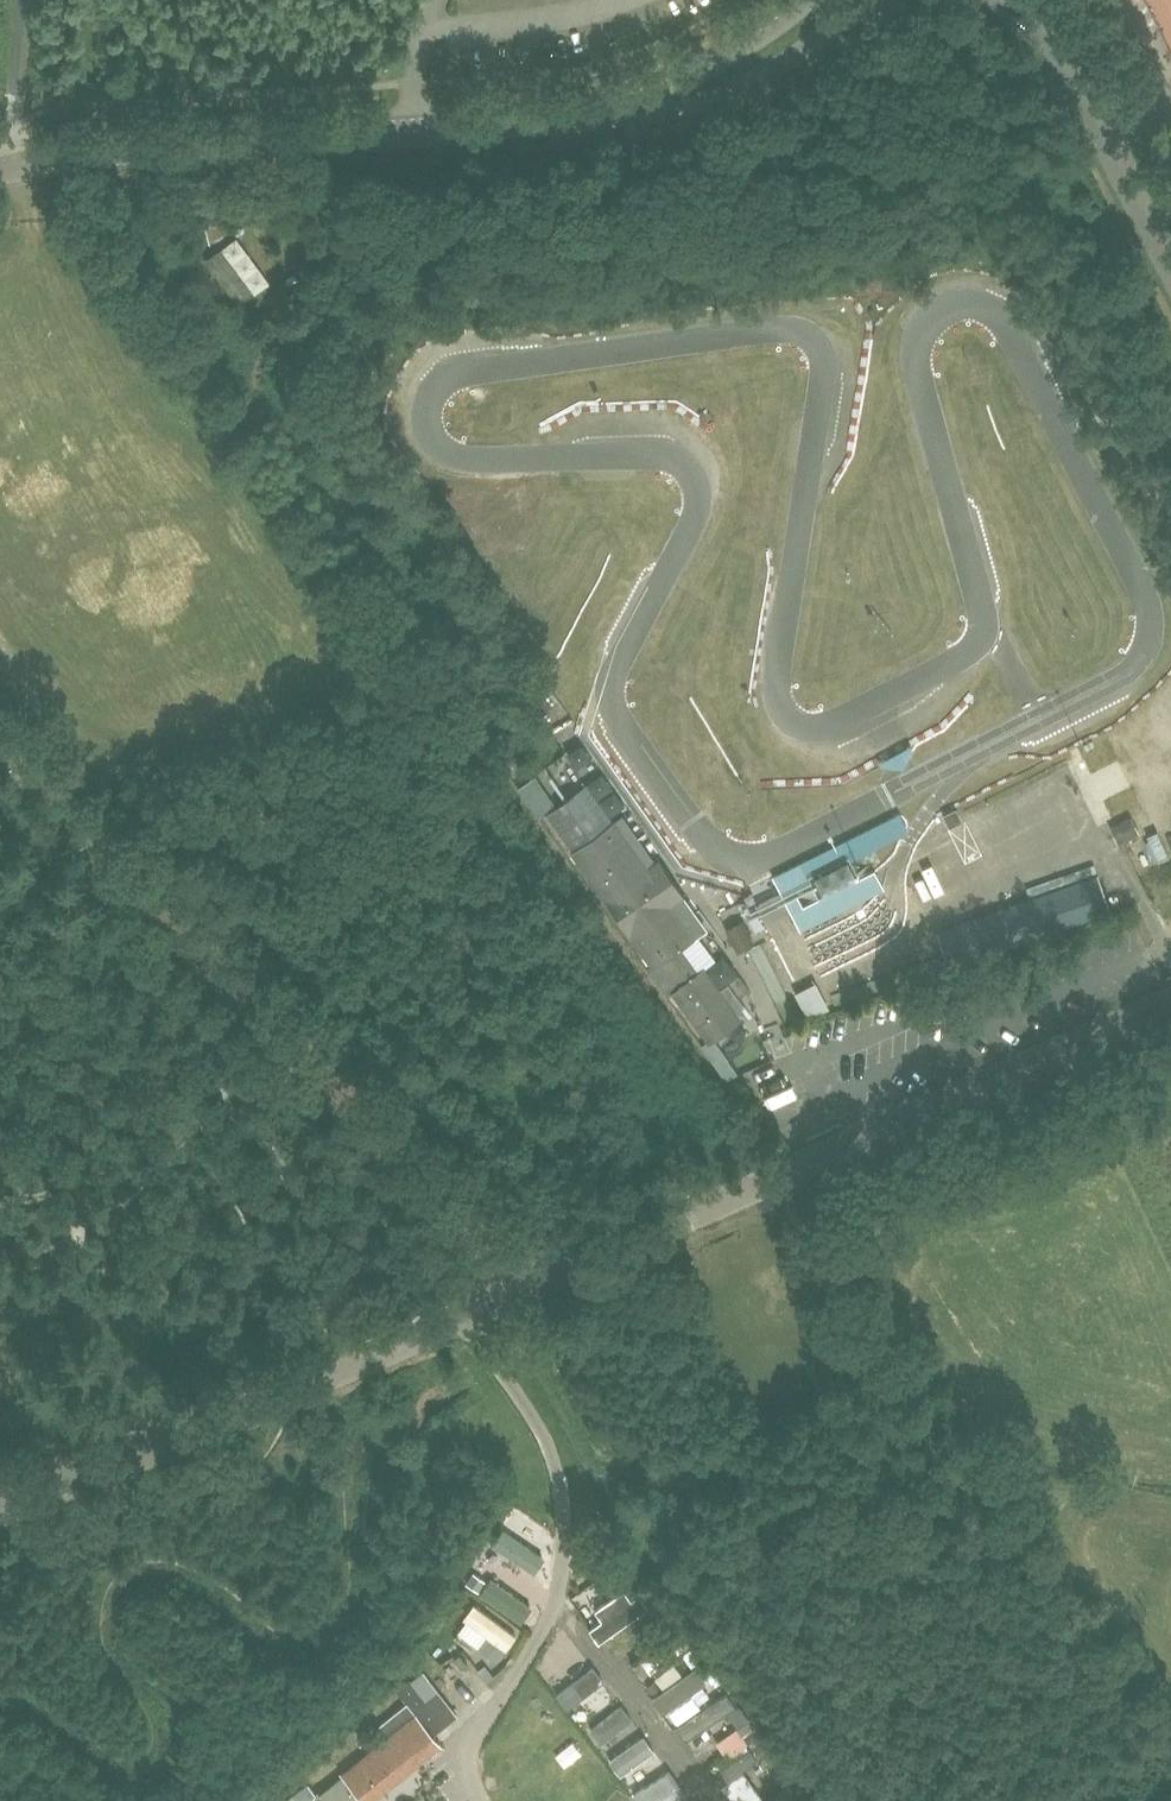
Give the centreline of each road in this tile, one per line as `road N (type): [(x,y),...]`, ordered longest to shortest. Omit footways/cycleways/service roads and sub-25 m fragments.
road 1 (residential): [(518,1287),(0,739)]
road 2 (track): [(770,1179),(1170,1774)]
road 3 (unclassified): [(518,1287),(1170,1003)]
road 4 (unclassified): [(0,166),(581,121),(634,107)]
road 5 (unclassified): [(0,1501),(518,1287)]
road 6 (unclassified): [(1170,261),(1071,67),(1016,0)]
road 7 (unclassified): [(634,107),(679,110),(731,96),(875,0)]
road 8 (unclassified): [(810,0),(703,76),(634,107)]

